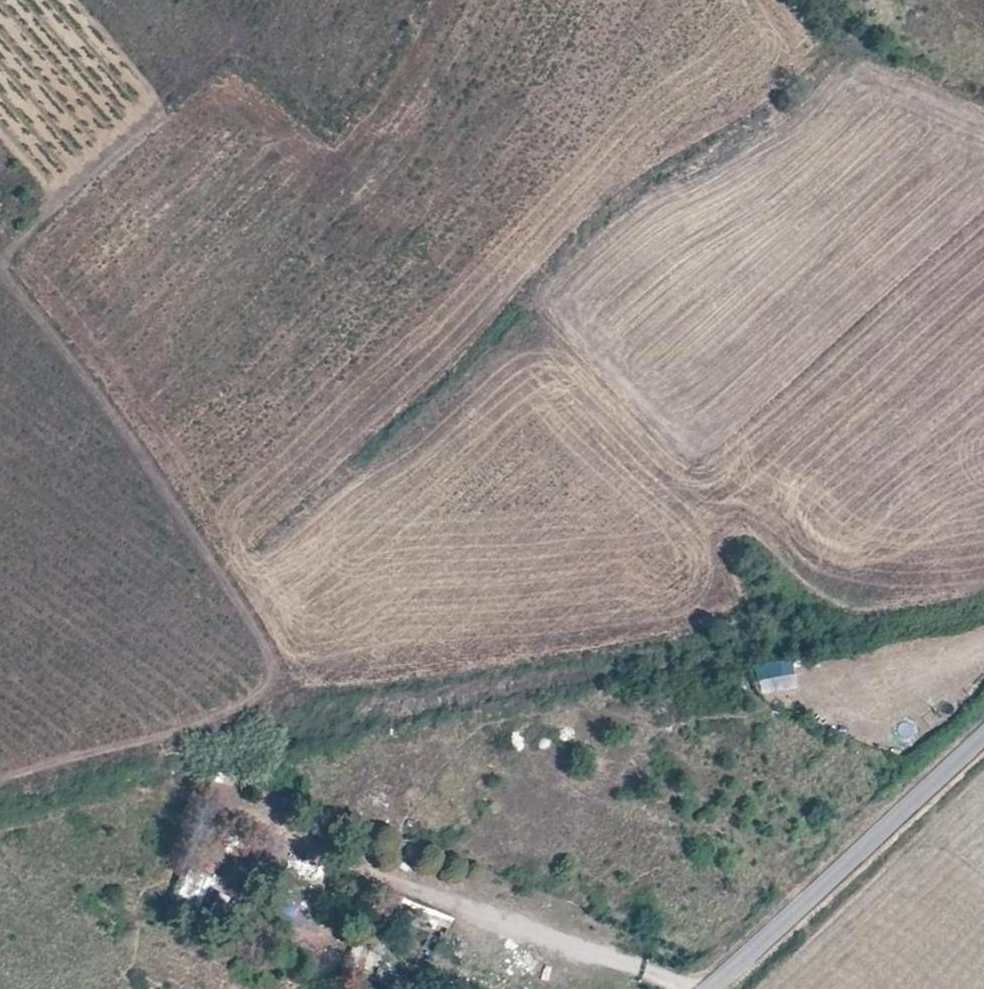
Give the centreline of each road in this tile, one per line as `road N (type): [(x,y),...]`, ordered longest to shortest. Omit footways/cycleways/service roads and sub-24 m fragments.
road 1 (tertiary): [(711,988),(983,734)]

